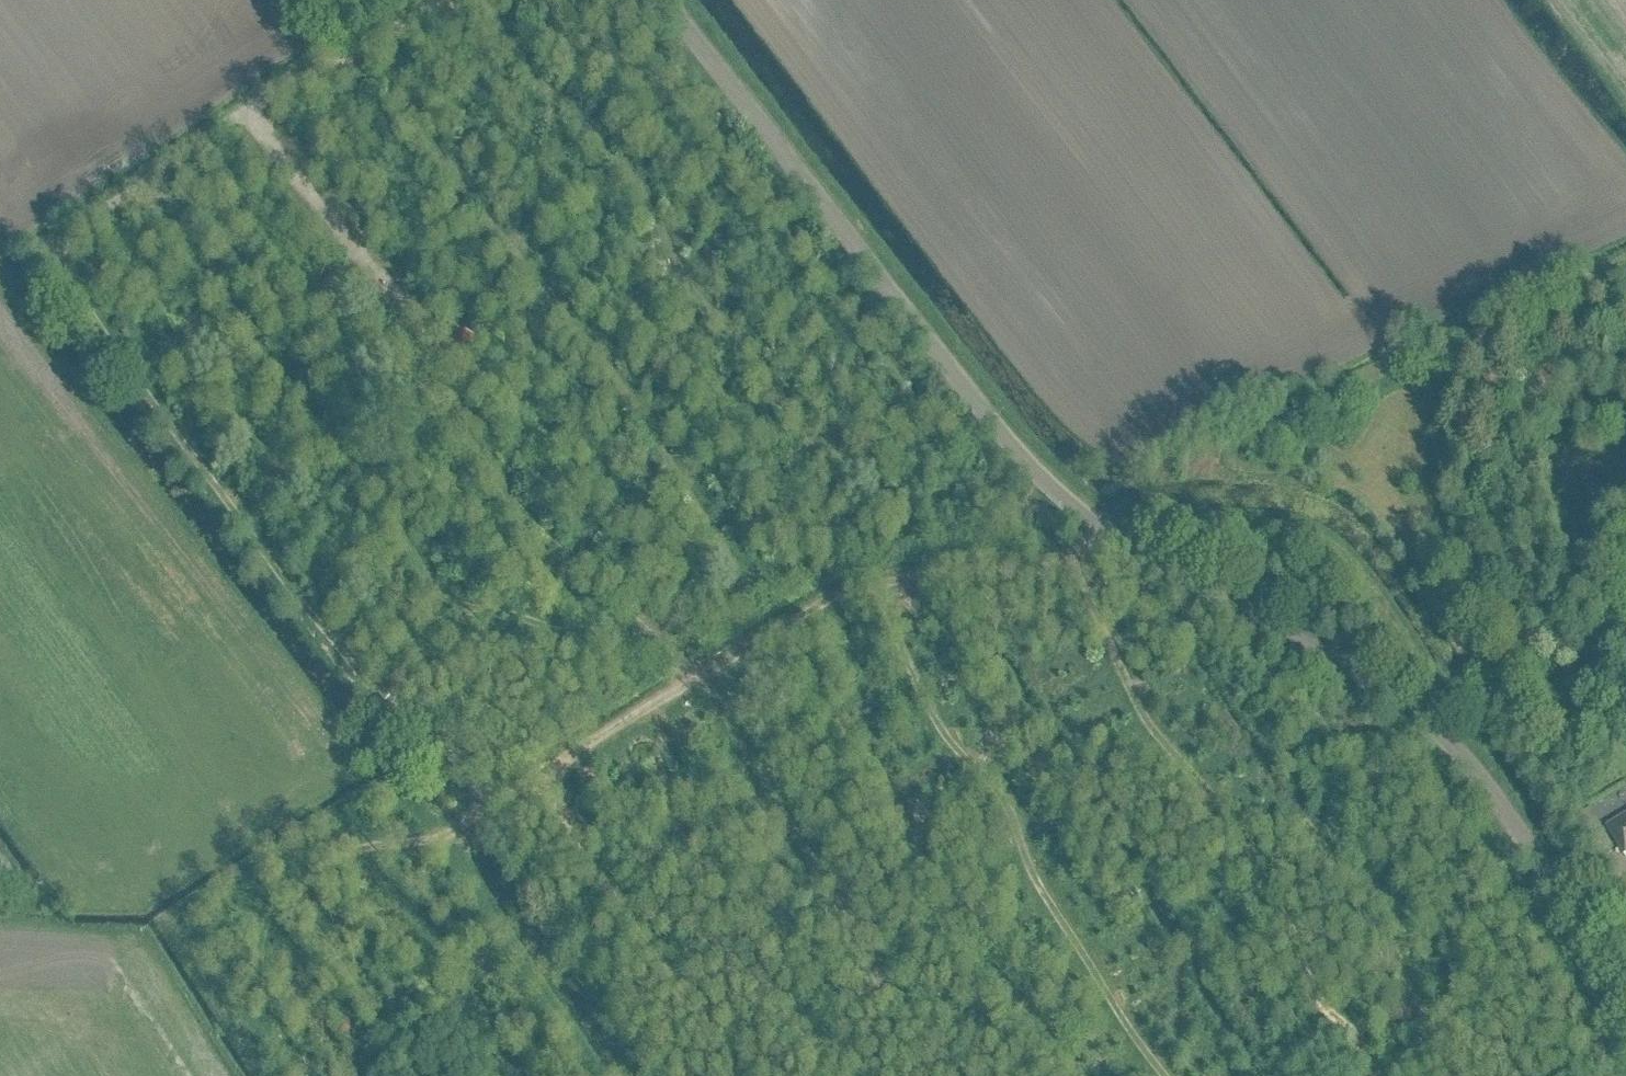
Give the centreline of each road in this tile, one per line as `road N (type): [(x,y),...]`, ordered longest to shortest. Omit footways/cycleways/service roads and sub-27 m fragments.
road 1 (unclassified): [(1625,1001),(1515,824),(1426,720),(1366,676),(1097,528),(1020,460),(663,0)]

